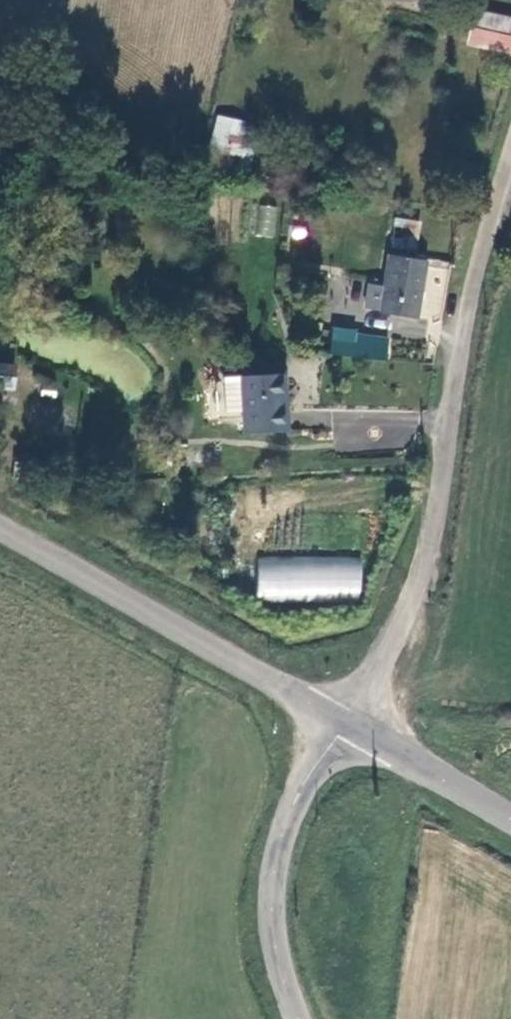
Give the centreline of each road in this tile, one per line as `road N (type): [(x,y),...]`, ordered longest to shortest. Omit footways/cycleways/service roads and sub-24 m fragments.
road 1 (unclassified): [(345,722),(421,571),(488,222),(510,148)]
road 2 (unclassified): [(0,525),(345,722)]
road 3 (tertiary): [(345,722),(305,790),(273,876),(276,963),(298,1018)]
road 4 (tertiary): [(510,819),(345,722)]

